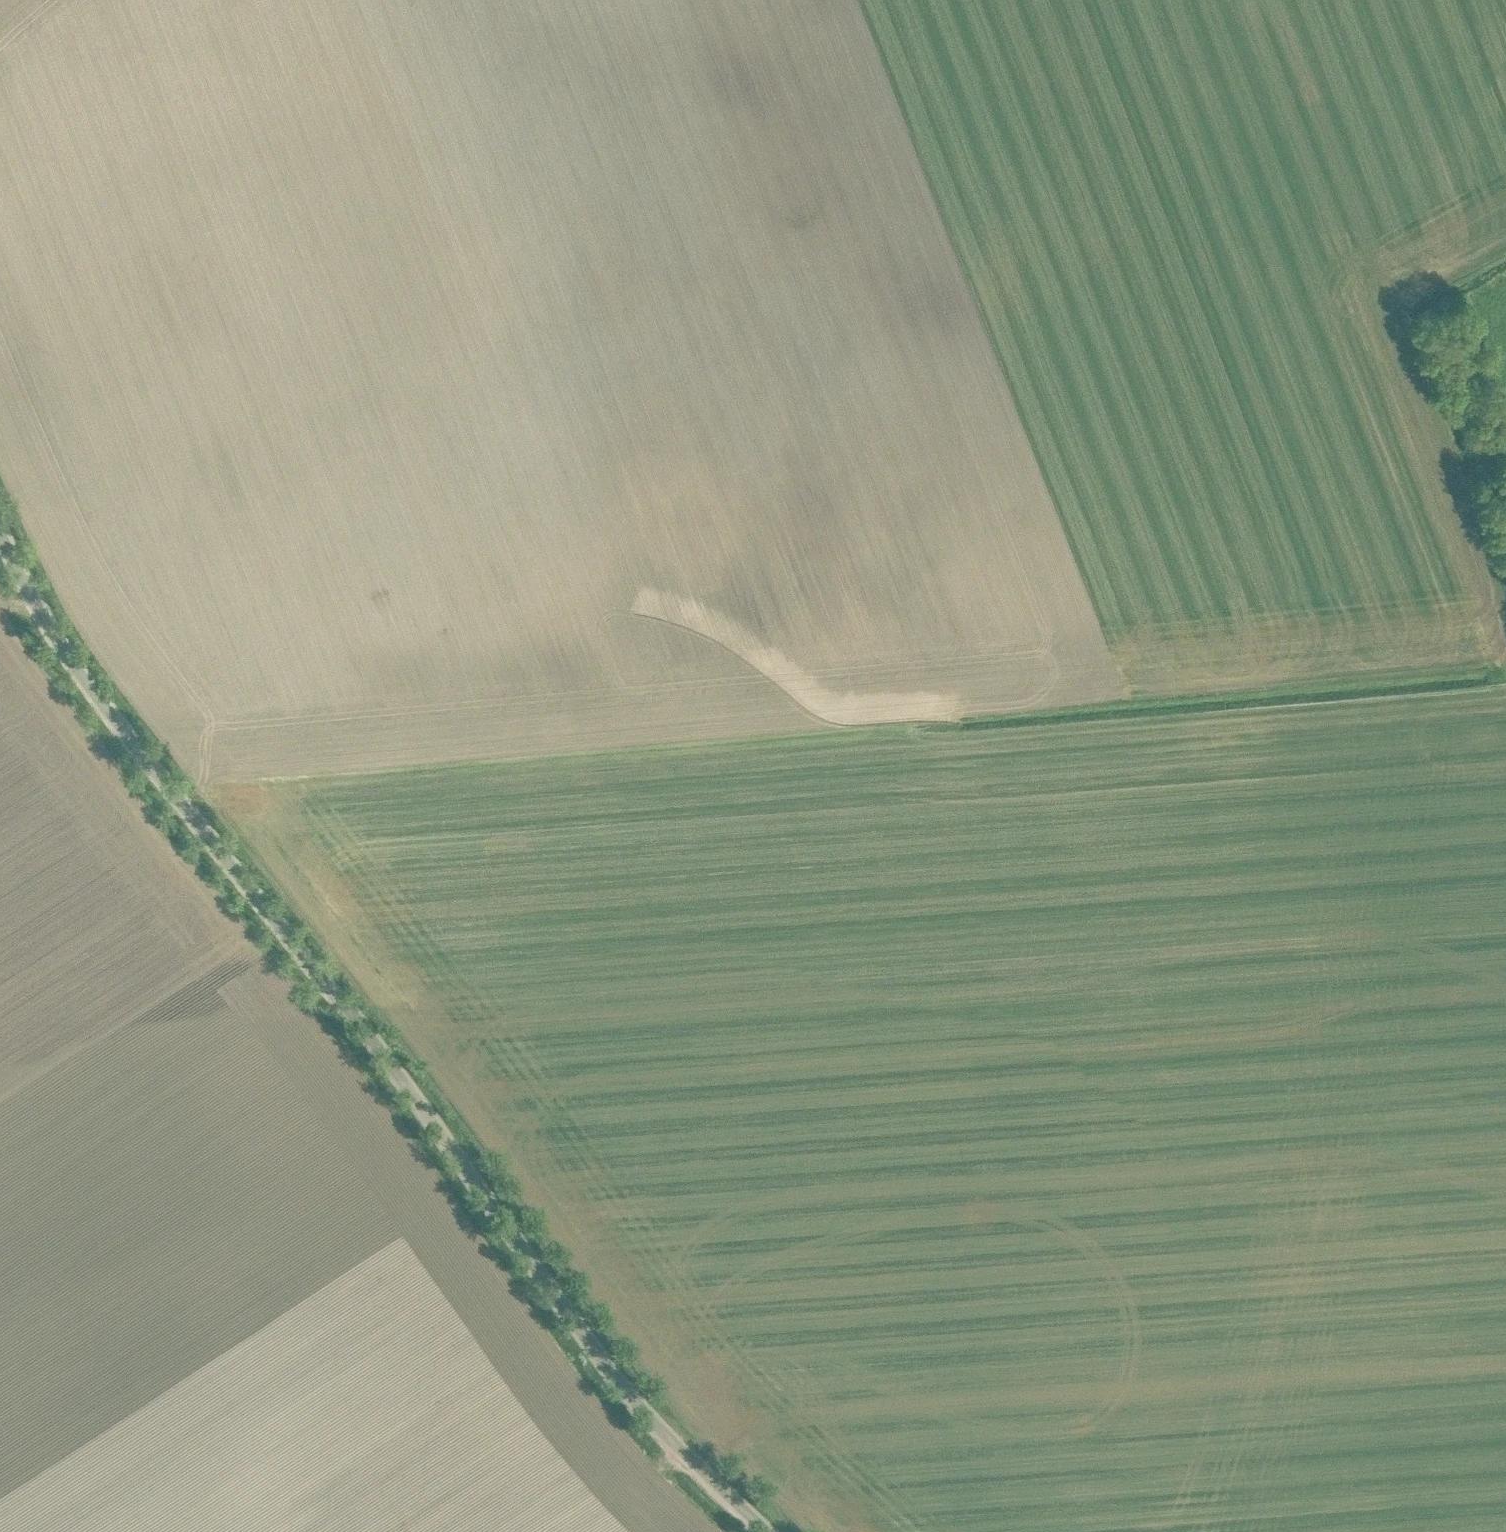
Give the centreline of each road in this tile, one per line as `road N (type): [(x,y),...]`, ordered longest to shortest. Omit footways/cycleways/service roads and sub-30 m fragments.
road 1 (tertiary): [(764,1531),(678,1453),(598,1358),(328,986),(54,634),(0,529)]

